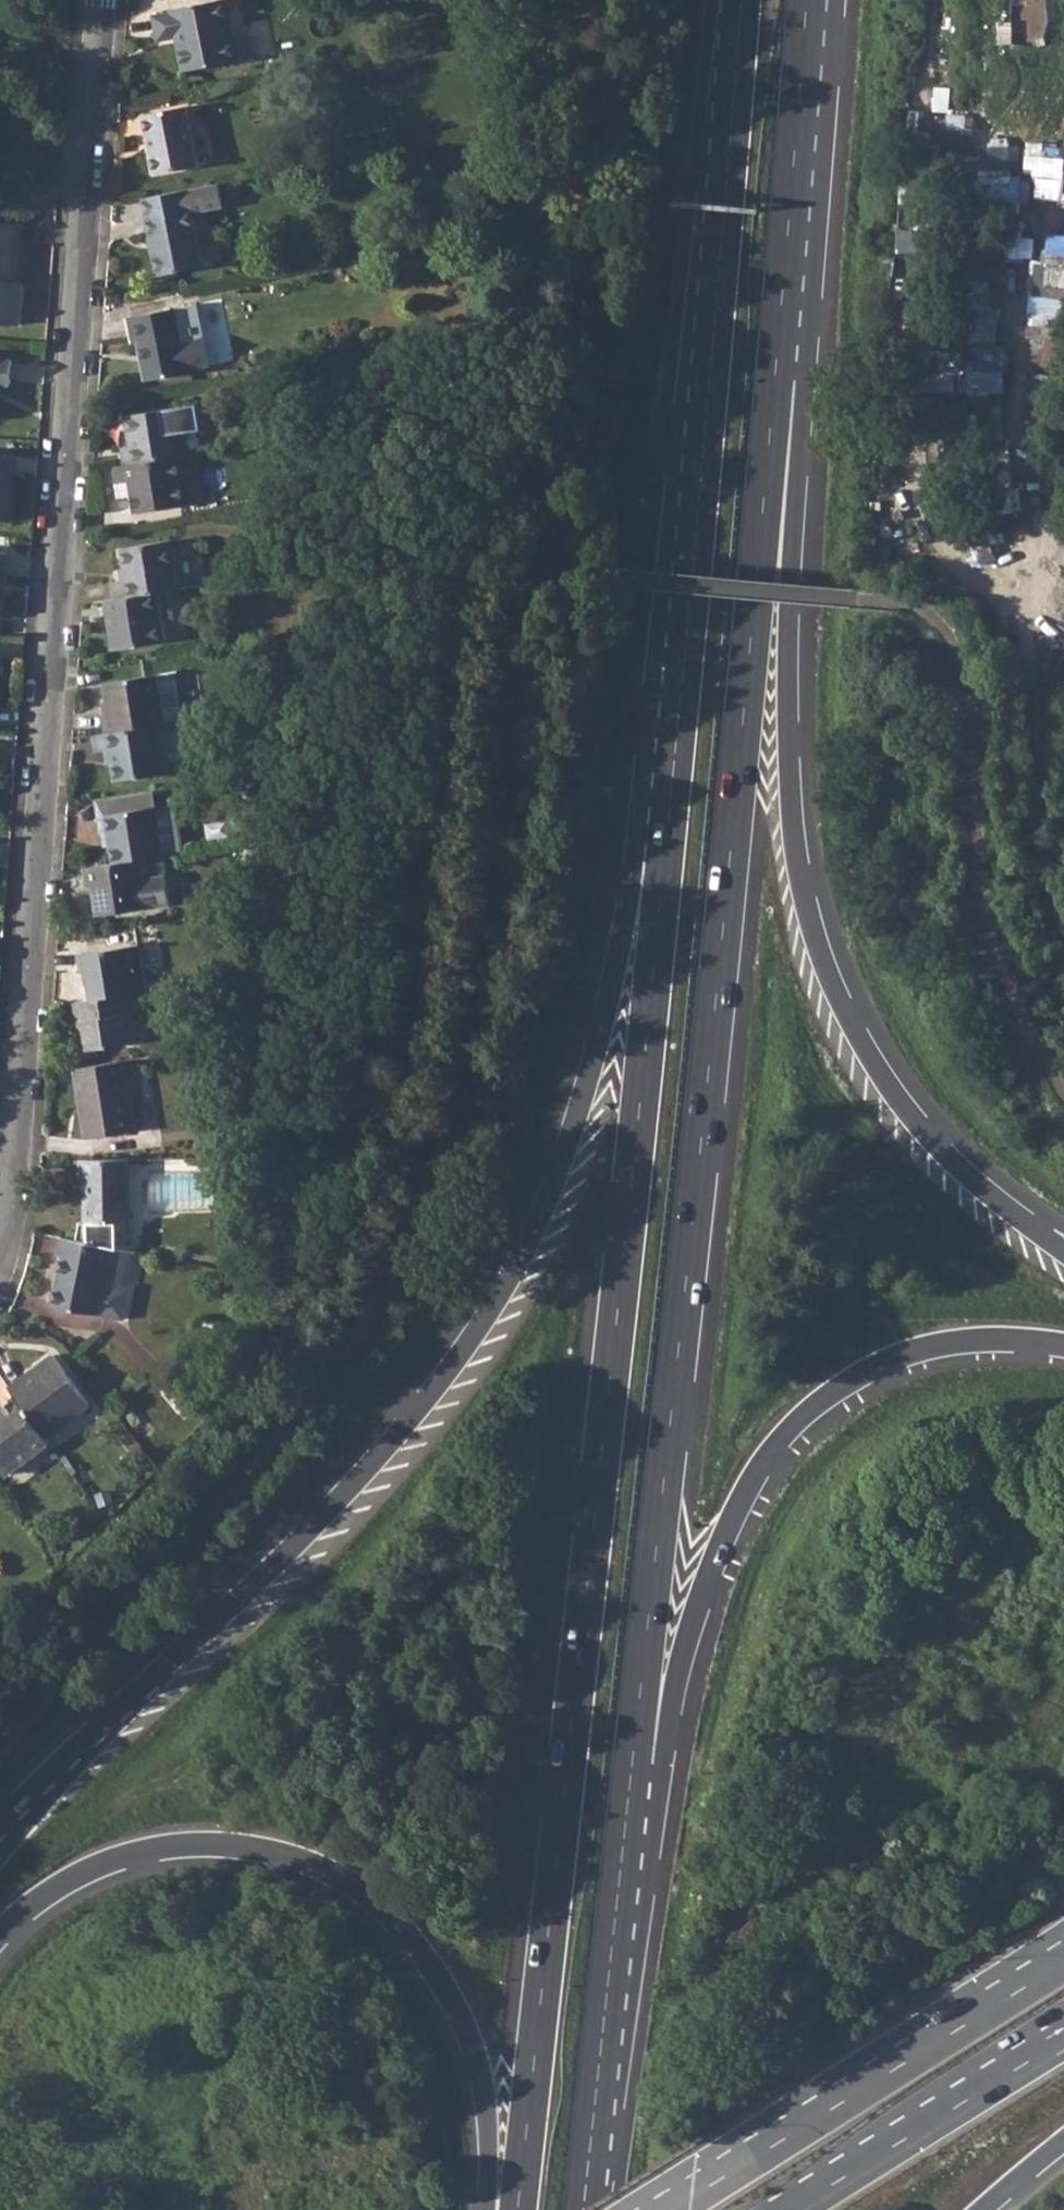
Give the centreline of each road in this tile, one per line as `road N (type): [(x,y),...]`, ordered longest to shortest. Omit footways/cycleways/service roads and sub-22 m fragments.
road 1 (motorway): [(621,1868),(780,323)]
road 2 (motorway): [(665,857),(517,2209)]
road 3 (residential): [(0,1273),(12,1243),(102,0)]
road 4 (motorway): [(665,857),(640,879),(627,910),(575,1121),(492,1306),(357,1481),(0,1832)]
road 5 (motorway): [(1063,1251),(973,1181),(914,1120),(859,1034),(809,914),(790,753),(802,355),(780,323)]
road 6 (motorway): [(741,0),(665,857)]
road 7 (motorway): [(621,1868),(659,1804),(684,1646),(706,1582),(749,1488),(783,1441),(832,1395),(919,1353),(1017,1339),(1063,1344)]
road 8 (motorway): [(0,1934),(60,1885),(160,1845),(258,1847),(343,1879),(380,1905),(428,1963),(475,2052),(487,2112),(484,2209)]
road 9 (track): [(931,0),(915,458),(954,553),(1023,617)]
road 10 (primary): [(1063,1962),(672,2209)]
road 11 (motorway): [(583,2209),(621,1868)]
road 12 (motorway): [(780,323),(807,0)]
road 13 (primary): [(791,2209),(1063,2039)]

